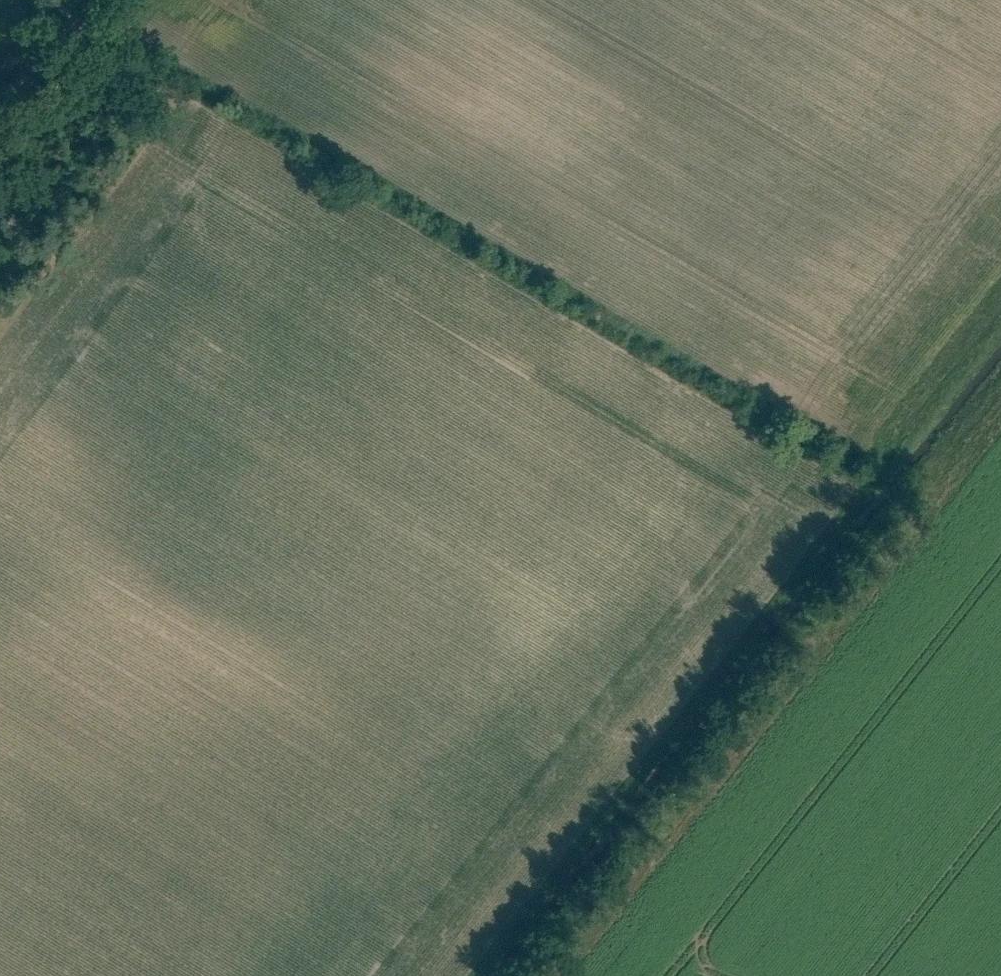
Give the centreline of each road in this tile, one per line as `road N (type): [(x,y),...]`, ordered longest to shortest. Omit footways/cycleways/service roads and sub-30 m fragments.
road 1 (unclassified): [(0,106),(94,0)]

